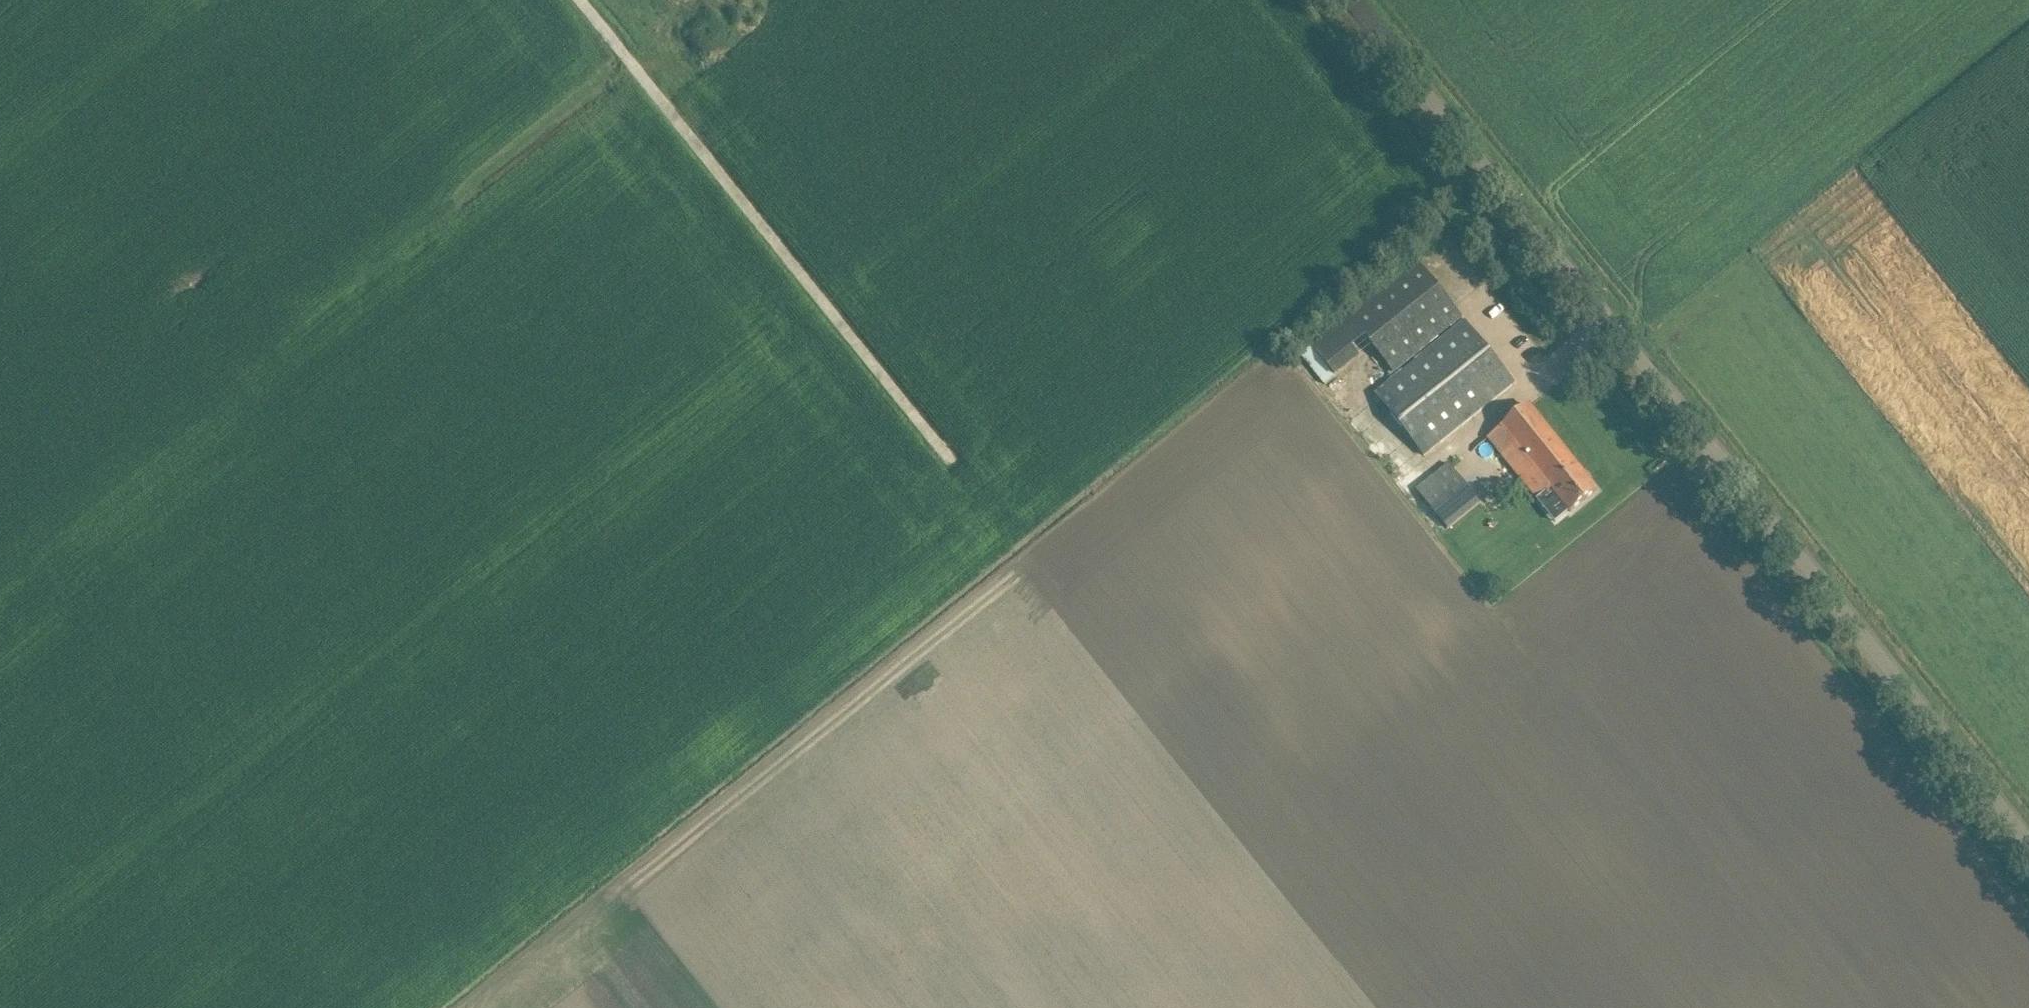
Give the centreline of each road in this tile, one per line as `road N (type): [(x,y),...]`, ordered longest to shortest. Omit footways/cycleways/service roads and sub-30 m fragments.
road 1 (tertiary): [(2028,843),(1348,0)]
road 2 (track): [(760,1007),(1448,454)]
road 3 (track): [(965,482),(578,0)]

